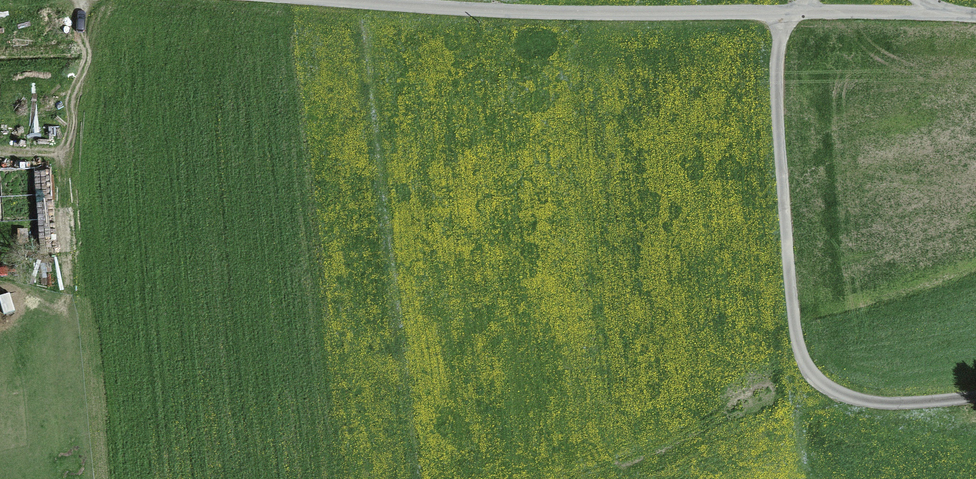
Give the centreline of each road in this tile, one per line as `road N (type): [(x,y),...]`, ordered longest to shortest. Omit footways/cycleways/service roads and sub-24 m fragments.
road 1 (unclassified): [(975,24),(602,21),(208,0)]
road 2 (track): [(975,405),(855,411),(811,375),(800,350),(777,83),(783,35),(818,0)]
road 3 (track): [(41,169),(55,161),(88,0)]

